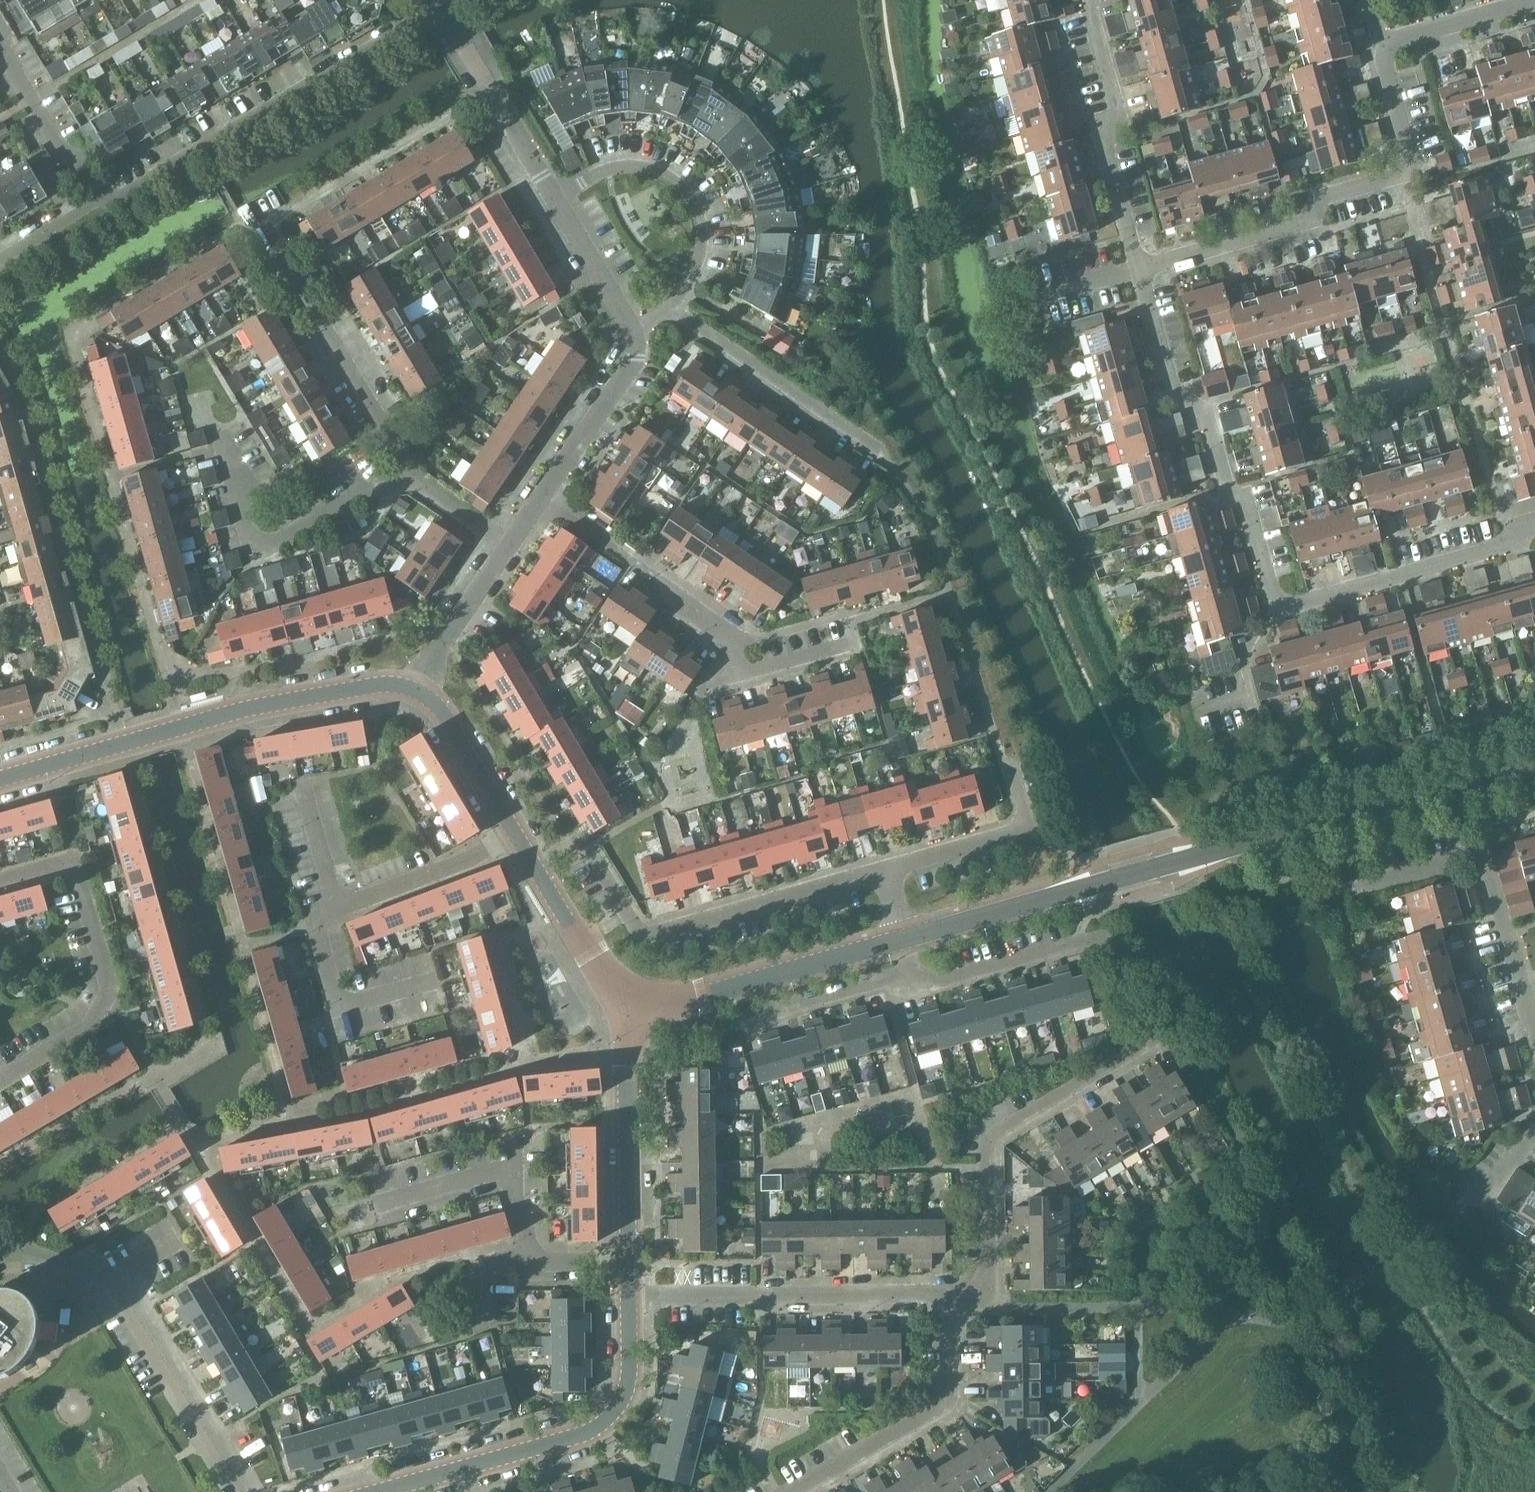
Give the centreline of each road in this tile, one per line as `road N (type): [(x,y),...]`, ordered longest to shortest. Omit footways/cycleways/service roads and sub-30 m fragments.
road 1 (residential): [(950,1294),(986,1296),(985,1168),(993,1133),(1151,1033),(1103,942),(935,981),(912,969)]
road 2 (tertiary): [(903,940),(1534,761)]
road 3 (residential): [(1138,269),(1171,391),(1207,415),(1225,483),(1248,511),(1278,606),(1508,544),(1534,524)]
road 4 (tertiary): [(416,691),(377,685),(236,712),(0,778)]
road 5 (residential): [(1138,269),(1308,220),(1324,196),(1406,172),(1410,152),(1386,64),(1390,47)]
road 6 (residential): [(509,544),(416,483),(262,228)]
road 7 (residential): [(851,644),(740,675),(735,634),(542,493)]
road 8 (residential): [(444,7),(128,194),(103,196)]
road 9 (tertiary): [(380,1491),(598,1426),(614,1413),(630,1378),(632,1296)]
road 10 (residential): [(0,1081),(85,1030),(108,977),(75,875),(52,864),(0,879)]
road 11 (residential): [(592,855),(631,921),(646,931),(882,869)]
road 12 (residential): [(632,1296),(950,1294)]
road 13 (residential): [(1358,890),(1483,855),(1534,1034)]
road 14 (residential): [(244,1491),(122,1290),(125,1272),(175,1243)]
road 15 (tertiary): [(627,1021),(903,940)]
road 16 (residential): [(790,1491),(944,1402),(950,1294)]
road 17 (residential): [(1138,269),(1107,141),(1117,116),(1088,0)]
road 18 (residential): [(671,306),(700,251),(699,217),(679,185),(625,166),(556,198)]
road 19 (residential): [(875,448),(671,306)]
road 20 (tertiary): [(629,1260),(627,1021)]
road 21 (residential): [(532,1257),(506,1167),(378,1204)]
road 22 (residential): [(556,198),(444,7)]
road 23 (tertiary): [(627,1021),(514,831)]
road 24 (residential): [(432,981),(336,1006),(318,931),(338,911)]
road 25 (residential): [(882,869),(1021,825),(1025,810),(1014,770)]
road 26 (residential): [(103,196),(32,99),(0,30)]
road 27 (residential): [(338,911),(441,872),(514,831)]
road 28 (residential): [(542,493),(629,369),(631,330)]
road 29 (residential): [(737,1019),(912,969)]
road 30 (residential): [(416,691),(509,544)]
road 31 (tertiary): [(514,831),(450,722),(416,691)]
road 32 (residential): [(631,330),(556,198)]
road 33 (residential): [(1390,47),(1534,0)]
road 34 (residential): [(0,259),(103,196)]

